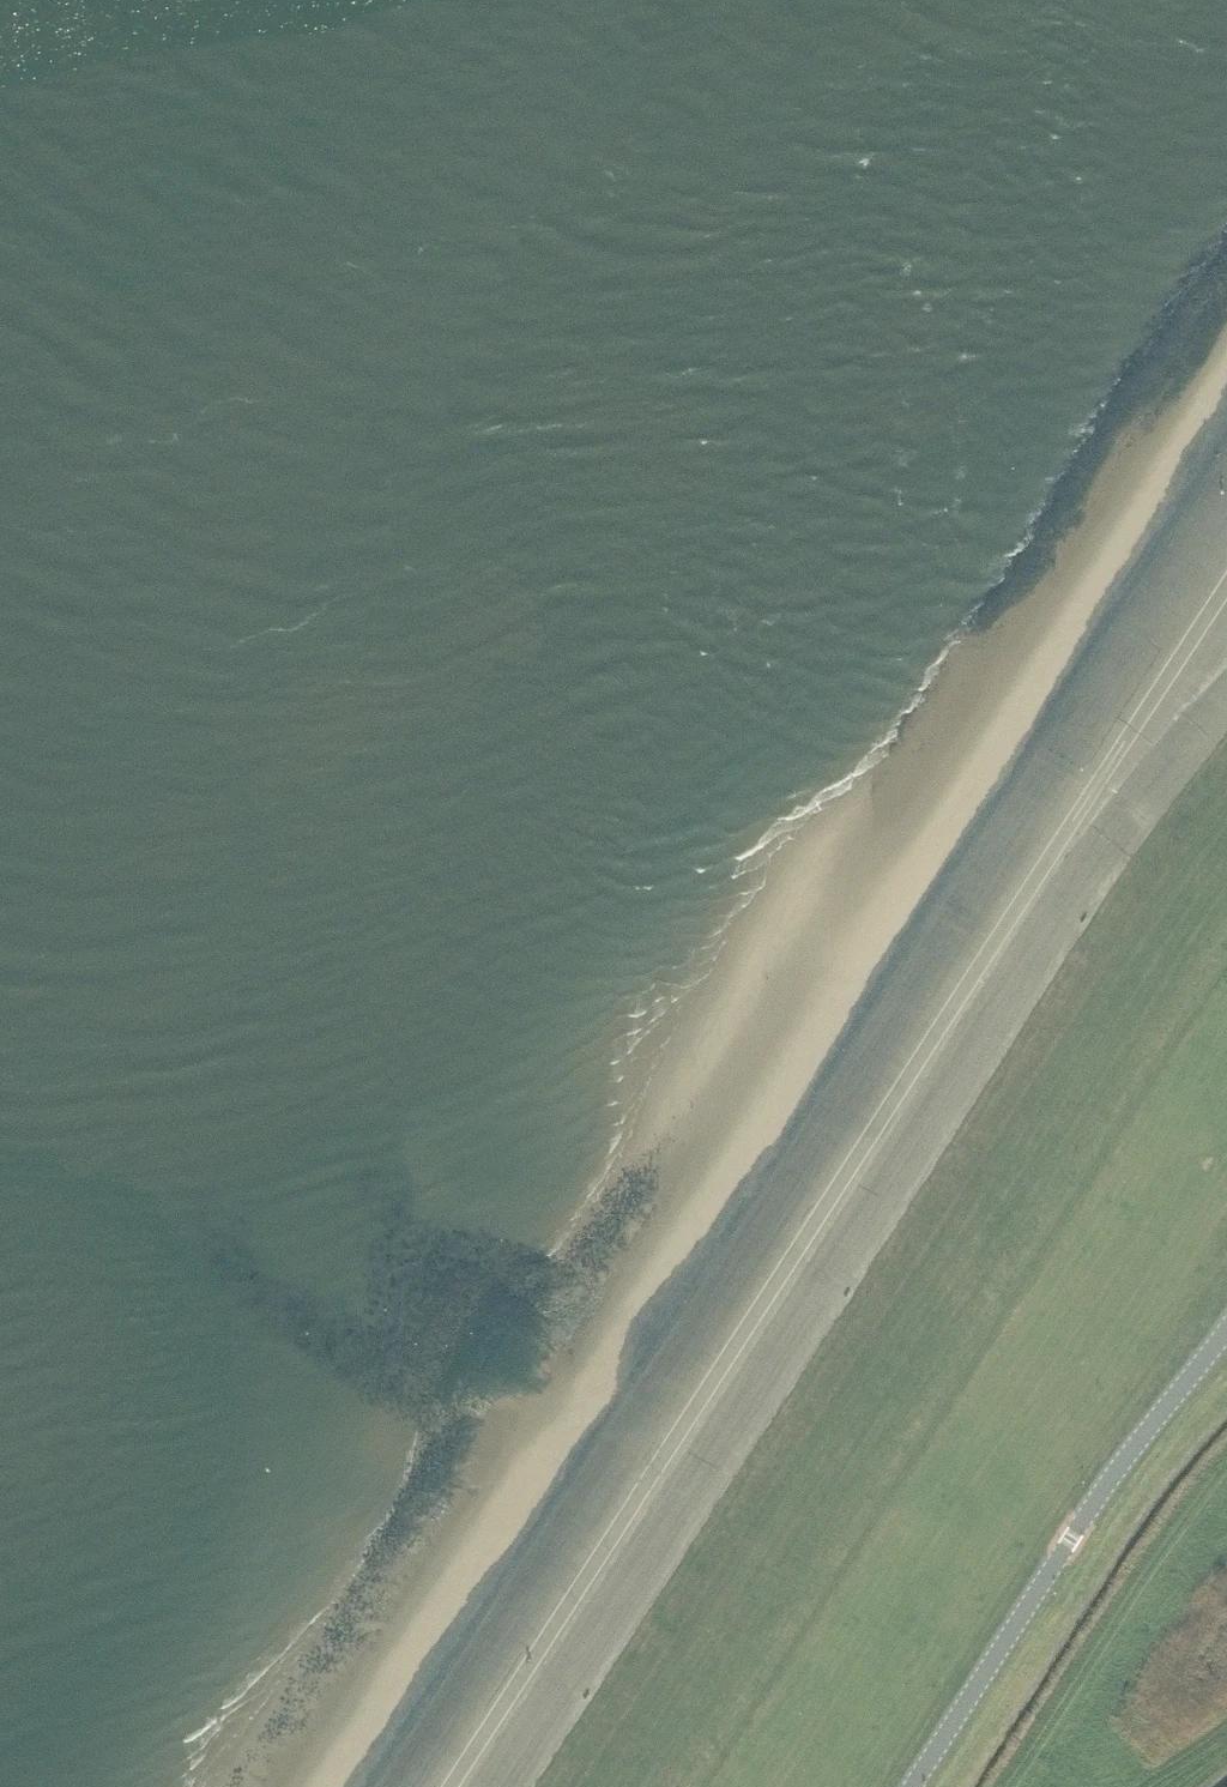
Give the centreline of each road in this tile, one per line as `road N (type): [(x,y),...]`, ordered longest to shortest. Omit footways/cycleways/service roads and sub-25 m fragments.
road 1 (unclassified): [(913,1786),(1073,1539),(1226,1329)]

